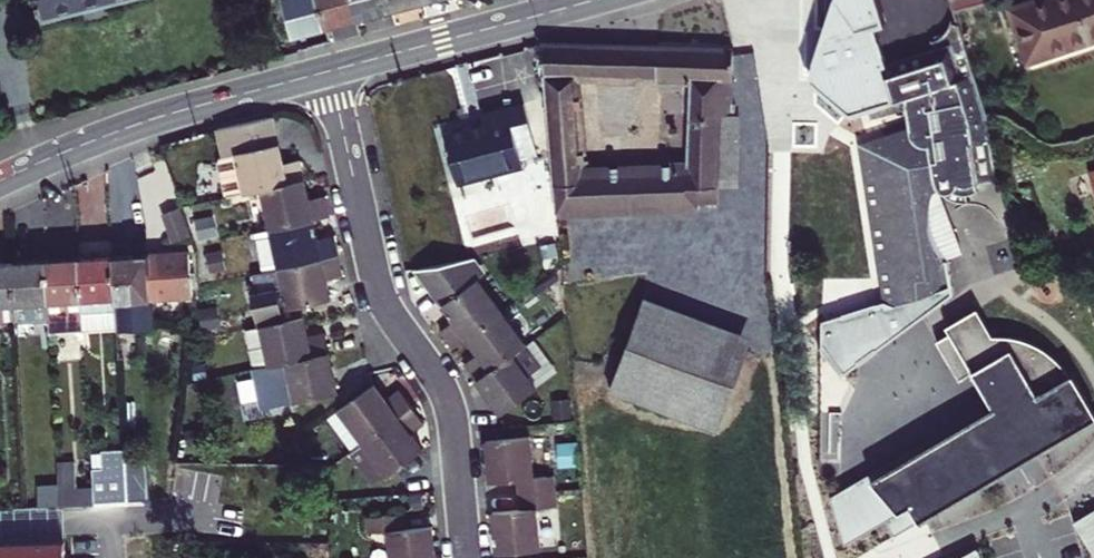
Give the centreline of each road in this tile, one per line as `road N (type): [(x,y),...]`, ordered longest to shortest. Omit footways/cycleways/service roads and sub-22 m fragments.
road 1 (residential): [(468,557),(450,409),(374,271),(329,72)]
road 2 (secondary): [(0,182),(135,127),(329,72)]
road 3 (secondary): [(329,72),(546,14)]
road 4 (residential): [(1093,461),(1031,509),(942,546)]

